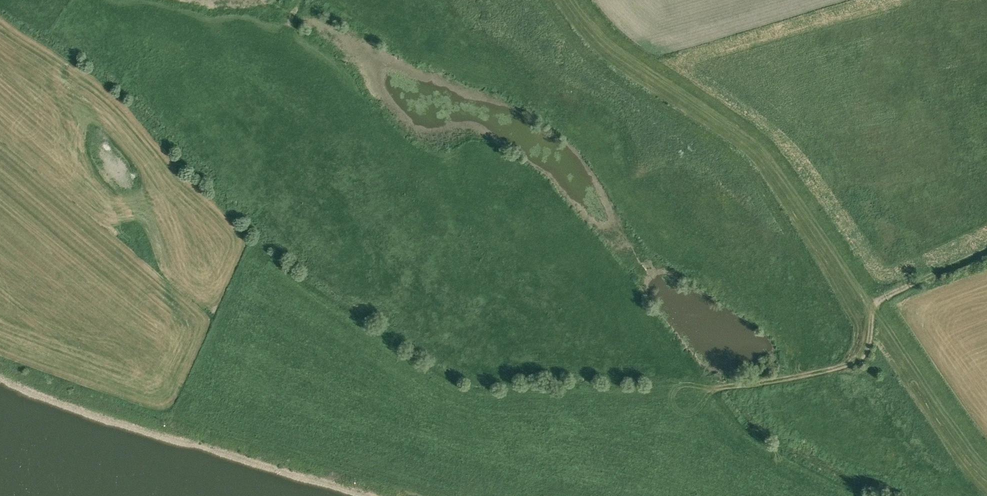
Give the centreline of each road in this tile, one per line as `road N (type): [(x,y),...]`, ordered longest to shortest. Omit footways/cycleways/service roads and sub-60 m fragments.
road 1 (track): [(657,394),(857,362),(880,300),(986,251)]

